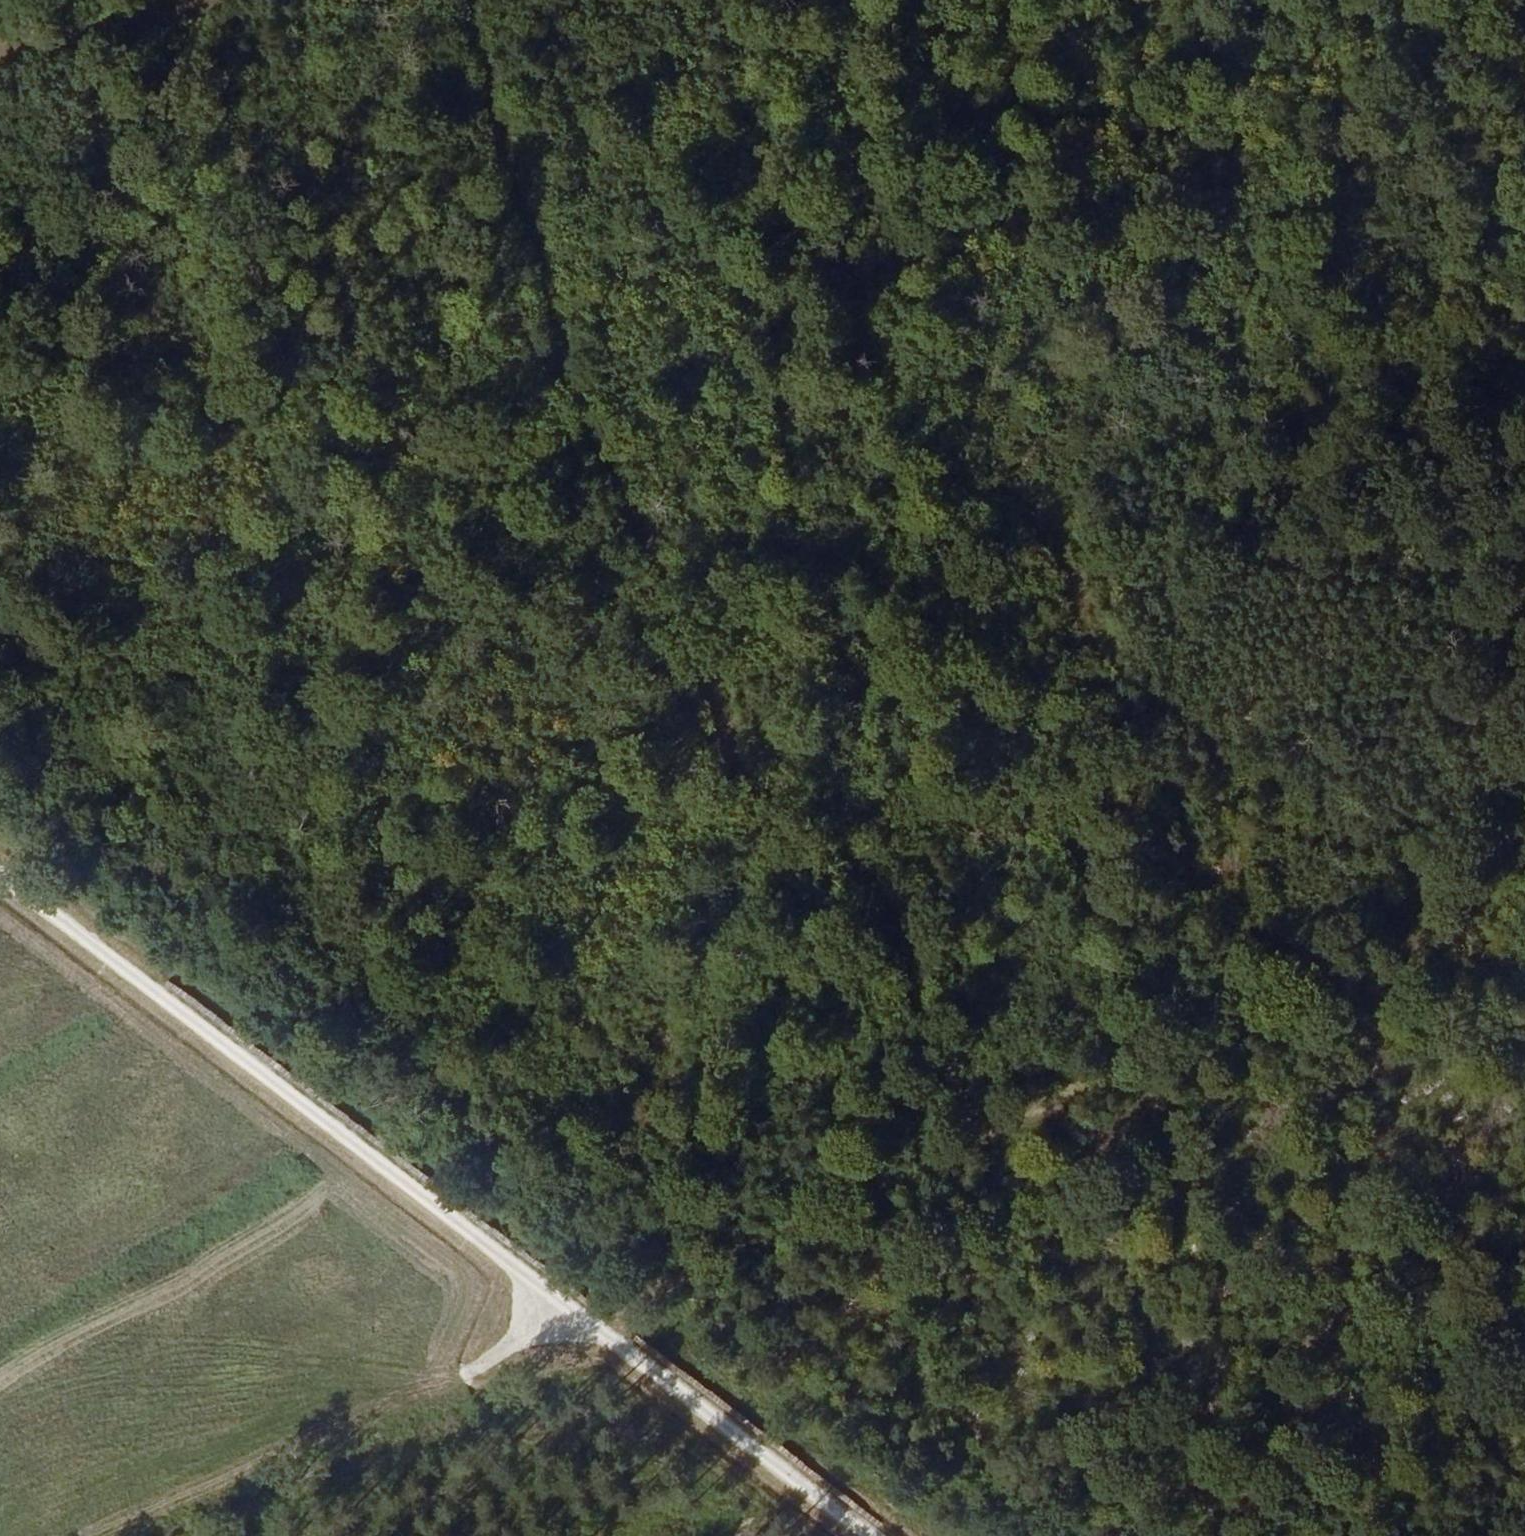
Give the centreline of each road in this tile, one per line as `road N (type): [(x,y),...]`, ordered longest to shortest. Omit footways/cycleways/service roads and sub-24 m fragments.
road 1 (track): [(904,1535),(630,1326),(0,872)]
road 2 (track): [(1524,880),(630,1326)]
road 3 (track): [(473,0),(577,354),(699,651)]
road 4 (track): [(1524,224),(1292,314)]
road 5 (track): [(205,0),(0,63)]

